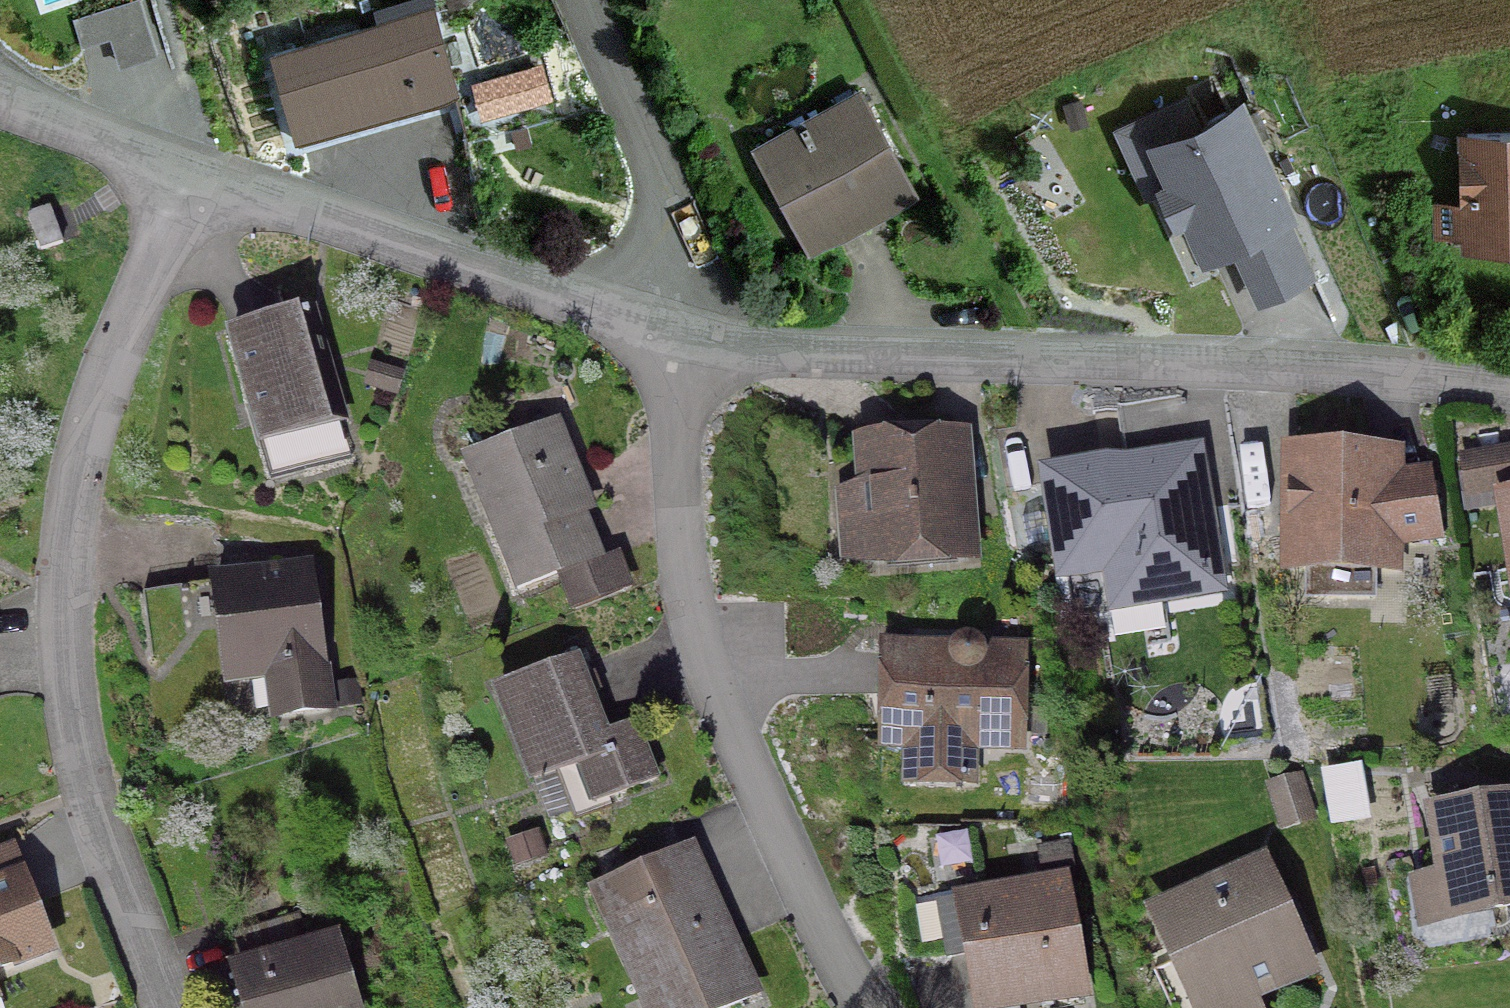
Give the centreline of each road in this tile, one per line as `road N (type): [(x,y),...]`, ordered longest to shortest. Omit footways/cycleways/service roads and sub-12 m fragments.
road 1 (residential): [(167,1007),(72,730),(67,550),(87,434),(110,356),(193,180)]
road 2 (residential): [(674,328),(1509,408)]
road 3 (residential): [(674,328),(675,506),(697,630),(820,925),(866,1007)]
road 4 (residential): [(193,180),(674,328)]
road 5 (residential): [(577,0),(653,174),(674,328)]
road 6 (residential): [(0,99),(193,180)]

